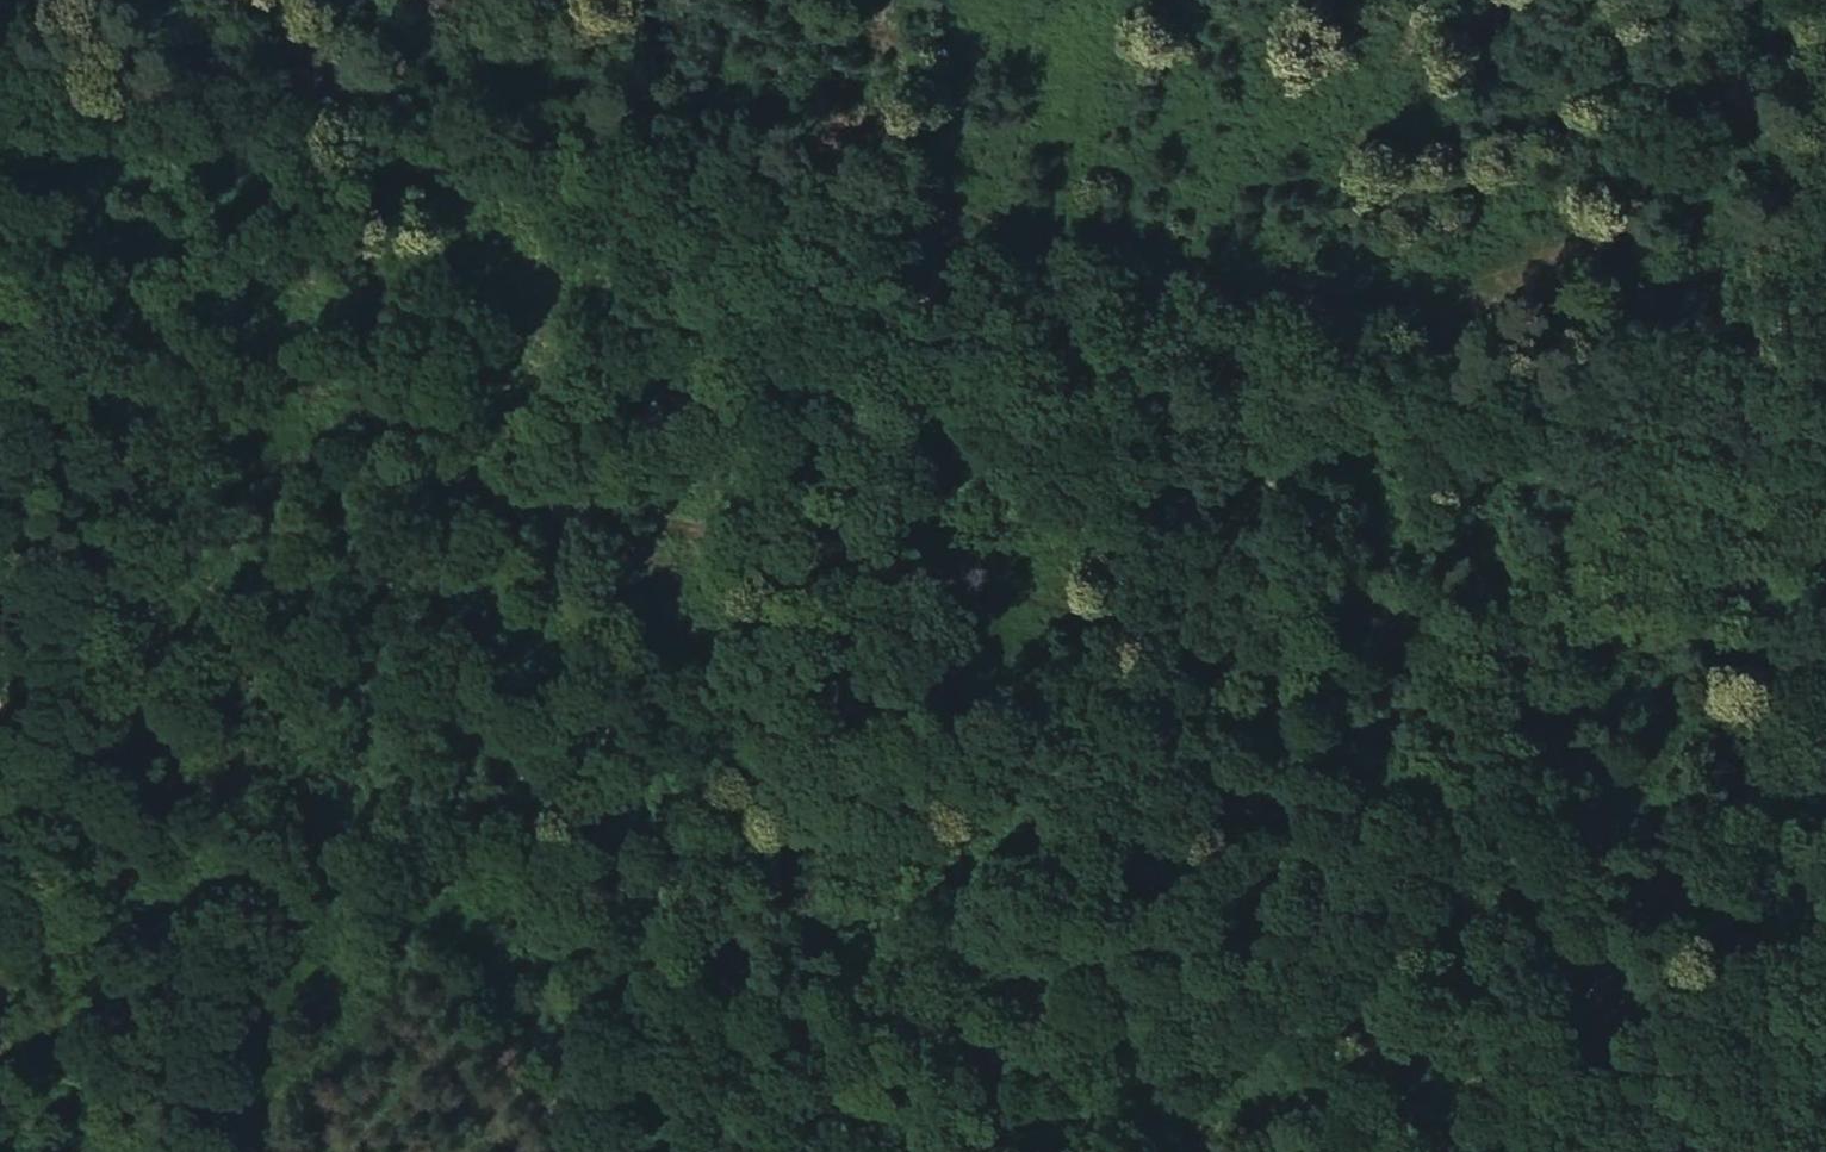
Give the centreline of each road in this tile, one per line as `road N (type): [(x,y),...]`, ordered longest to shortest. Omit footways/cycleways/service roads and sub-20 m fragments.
road 1 (track): [(1436,313),(1172,274),(698,131),(227,46),(48,0)]
road 2 (track): [(1436,313),(1548,275),(1646,220),(1727,140),(1787,54),(1810,0)]

